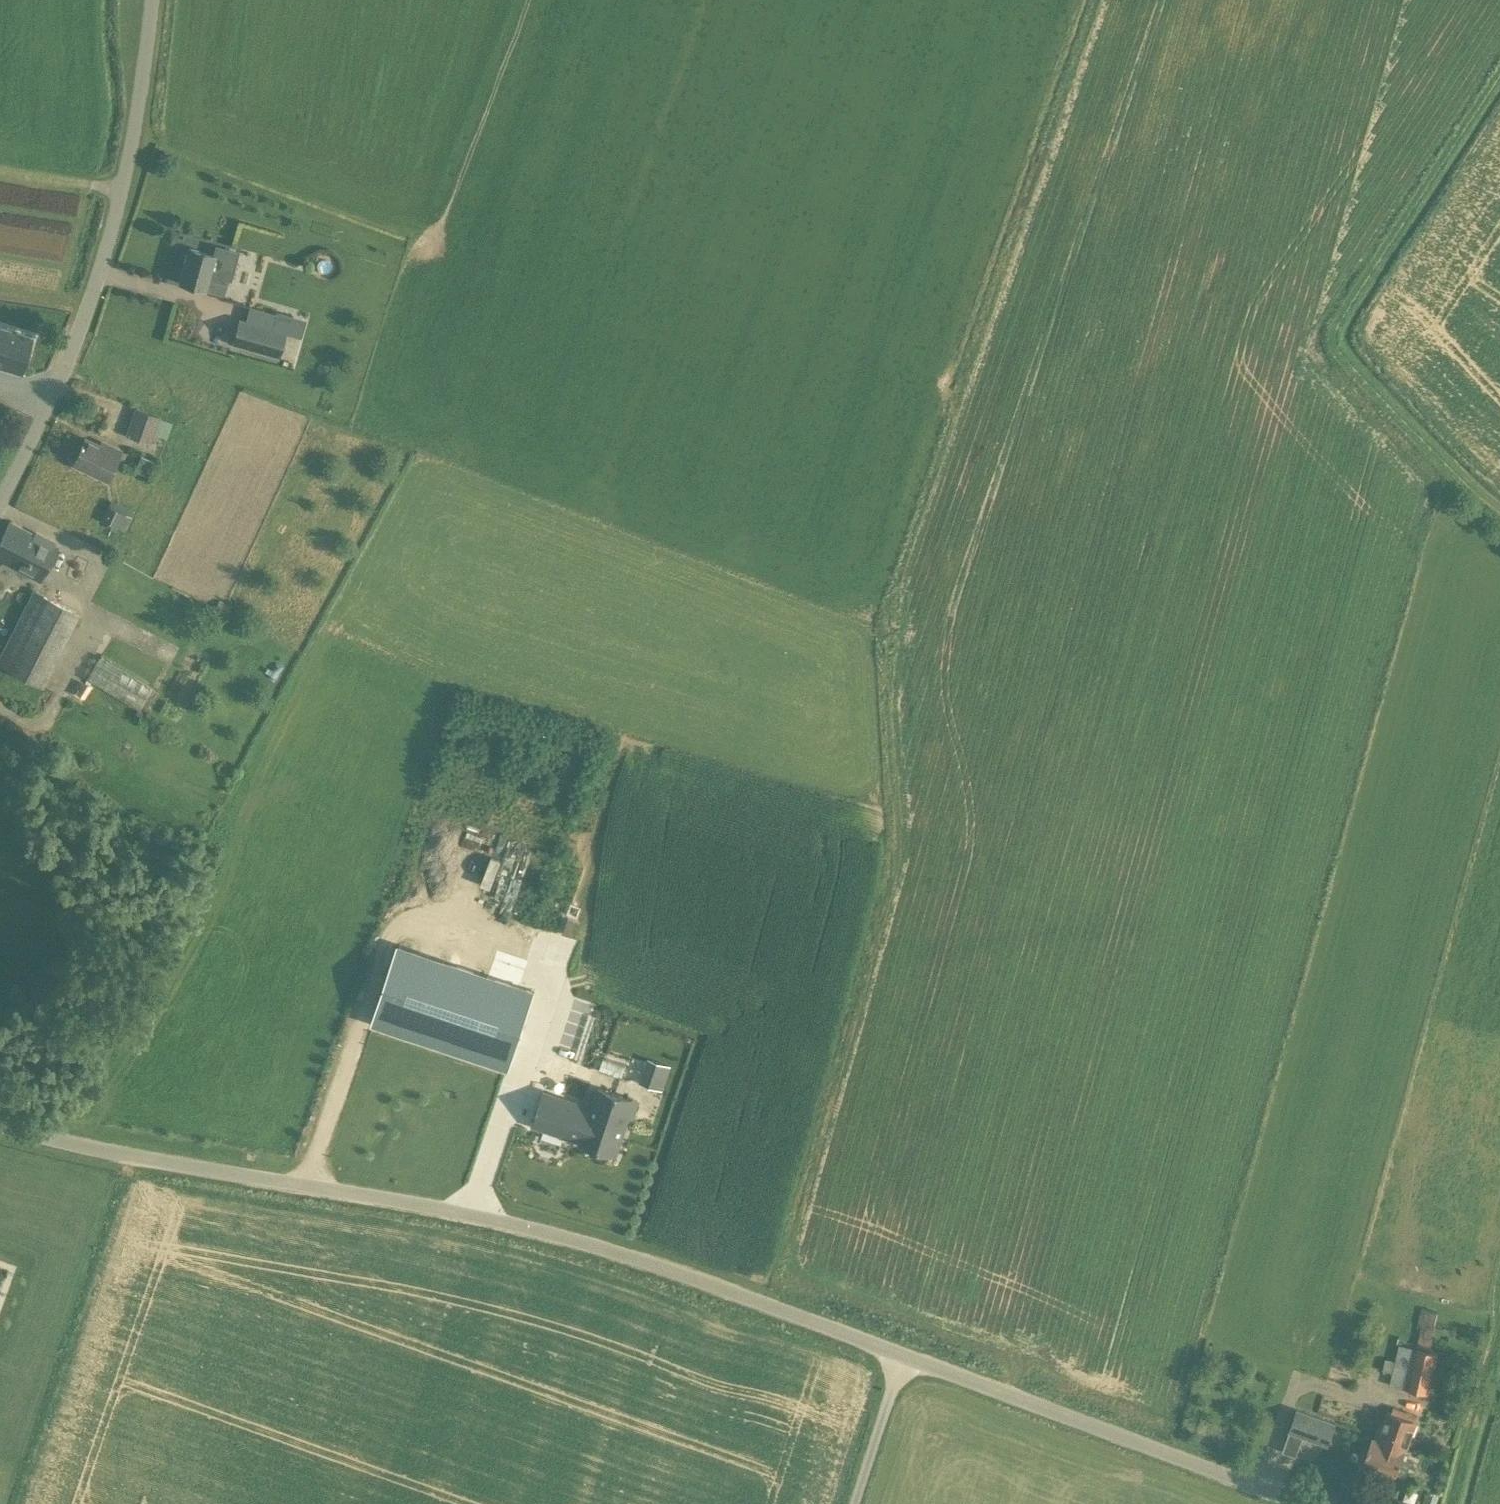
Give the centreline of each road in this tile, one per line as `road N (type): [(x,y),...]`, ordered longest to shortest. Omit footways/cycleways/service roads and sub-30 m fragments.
road 1 (unclassified): [(1312,1503),(594,1239),(490,1210),(166,1160),(0,1120)]
road 2 (unclassified): [(0,496),(67,360),(108,250),(156,0)]

